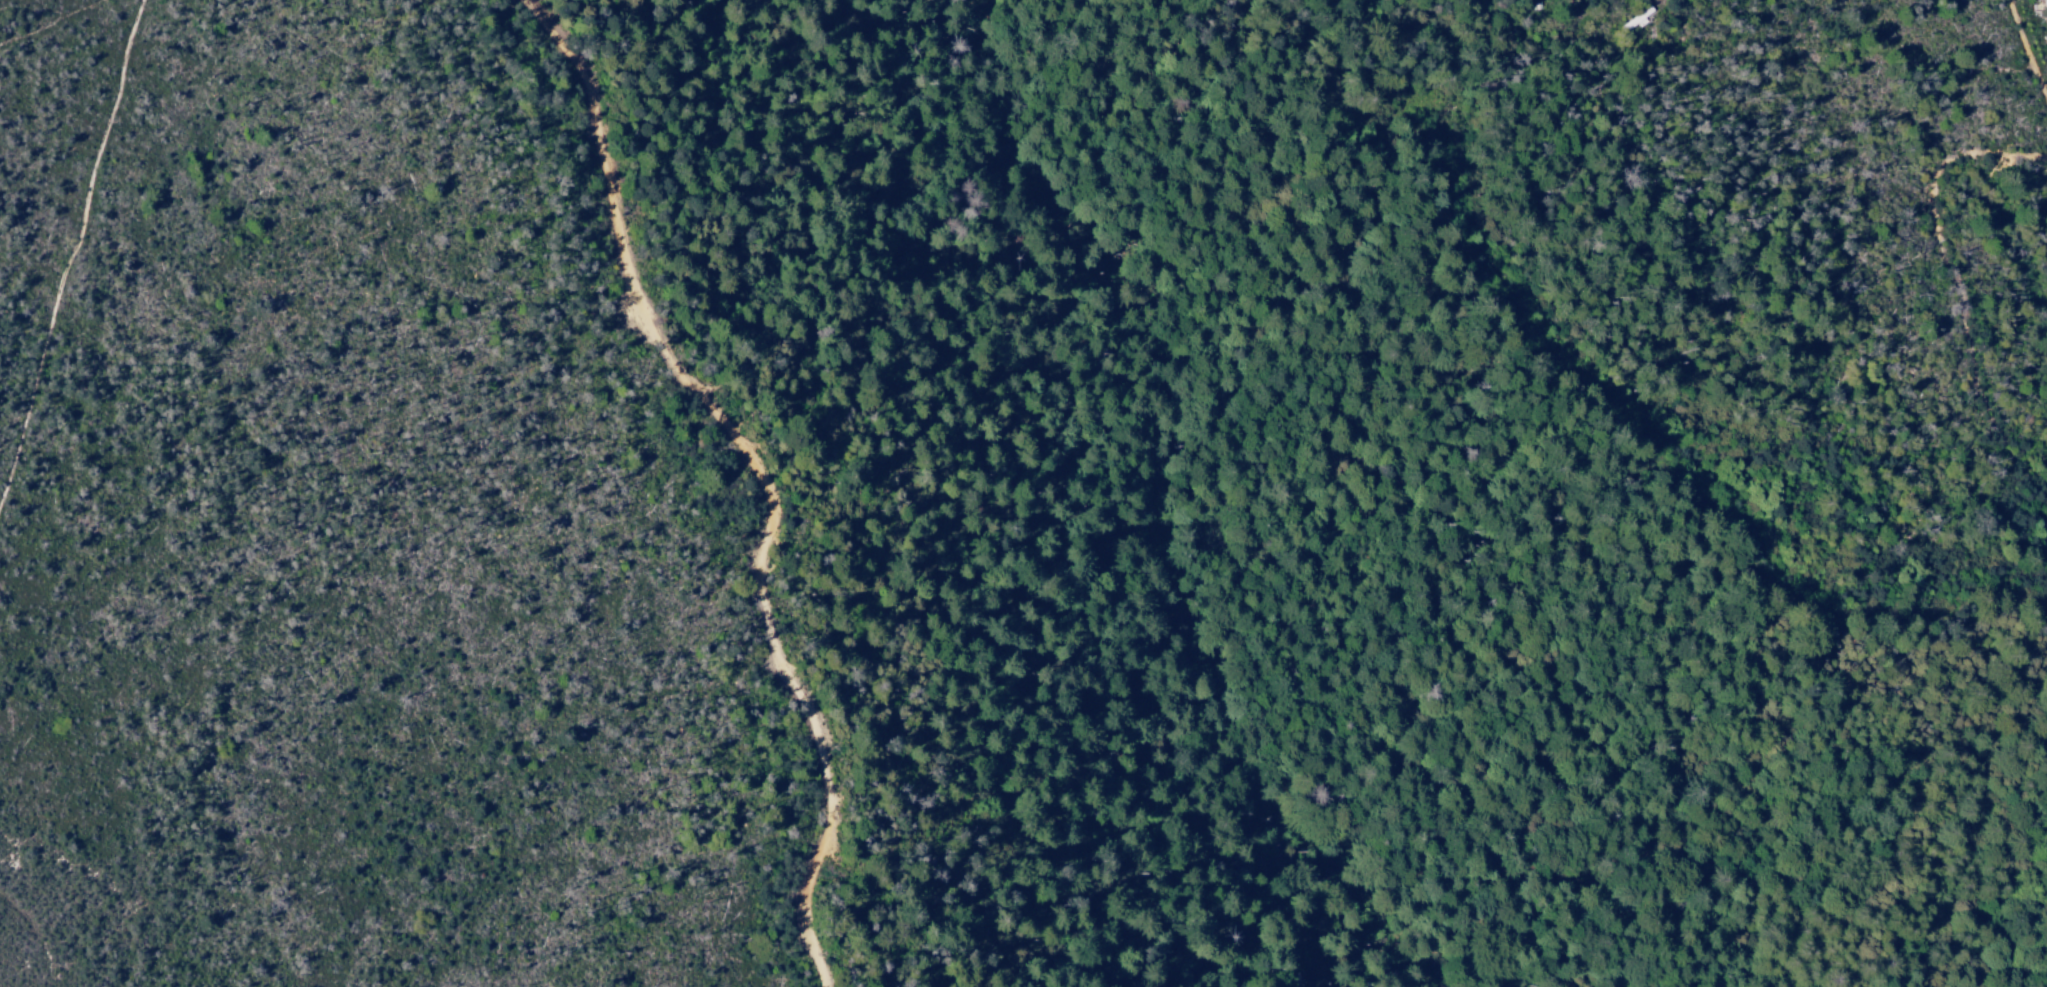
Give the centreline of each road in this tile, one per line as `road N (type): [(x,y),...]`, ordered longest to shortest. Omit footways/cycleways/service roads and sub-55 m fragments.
road 1 (residential): [(818,986),(802,959),(796,917),(816,875),(823,833),(794,731),(770,692),(752,617),(750,585),(764,531),(755,498),(632,326),(585,109),(560,66),(501,0)]
road 2 (track): [(2046,512),(1987,421),(1968,311),(1934,196),(1958,161),(2001,157),(2046,165)]
road 3 (track): [(1781,568),(1832,597),(2046,580)]

